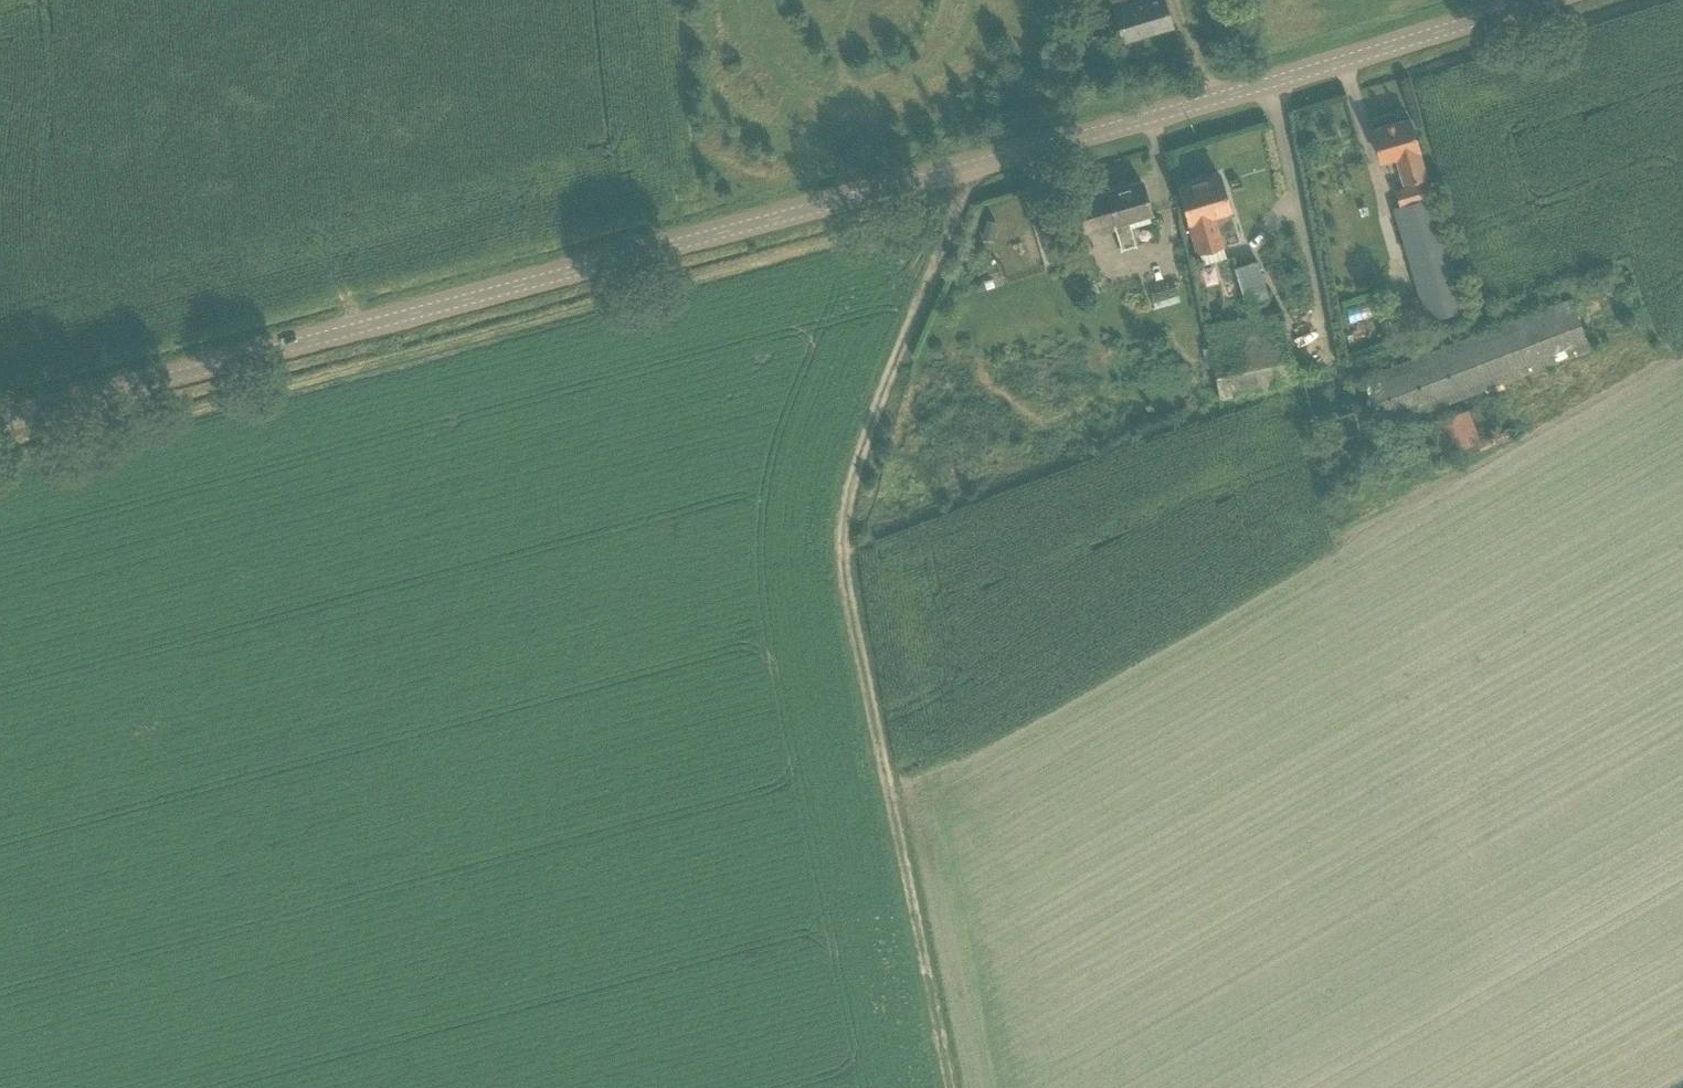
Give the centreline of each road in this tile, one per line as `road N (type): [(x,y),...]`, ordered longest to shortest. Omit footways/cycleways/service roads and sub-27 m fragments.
road 1 (tertiary): [(0,422),(1058,143),(1542,0)]
road 2 (track): [(951,1087),(866,686),(844,527),(856,466),(971,166)]

